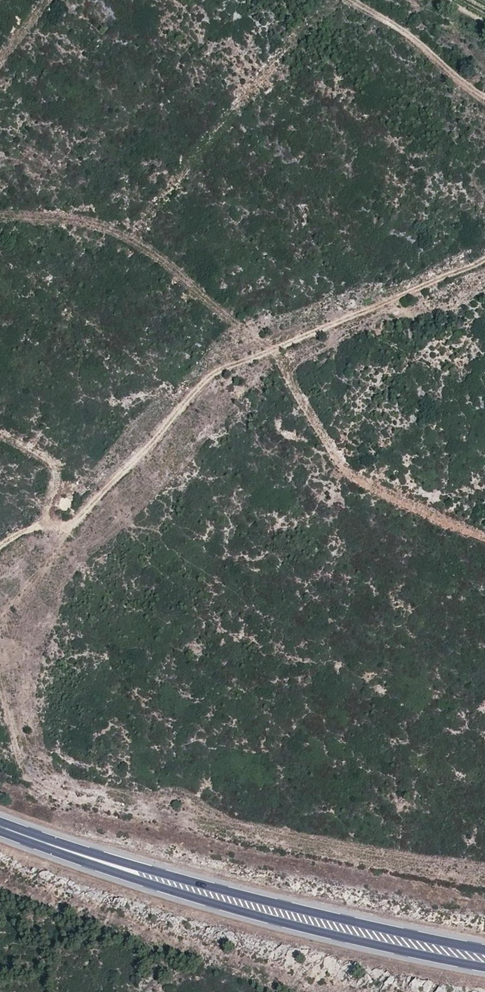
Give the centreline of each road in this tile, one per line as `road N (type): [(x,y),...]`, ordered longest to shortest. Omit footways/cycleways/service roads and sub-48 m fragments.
road 1 (track): [(0,549),(25,528),(65,525),(217,373),(484,253)]
road 2 (primary): [(484,962),(320,927),(0,828)]
road 3 (track): [(484,97),(406,30),(350,0)]

